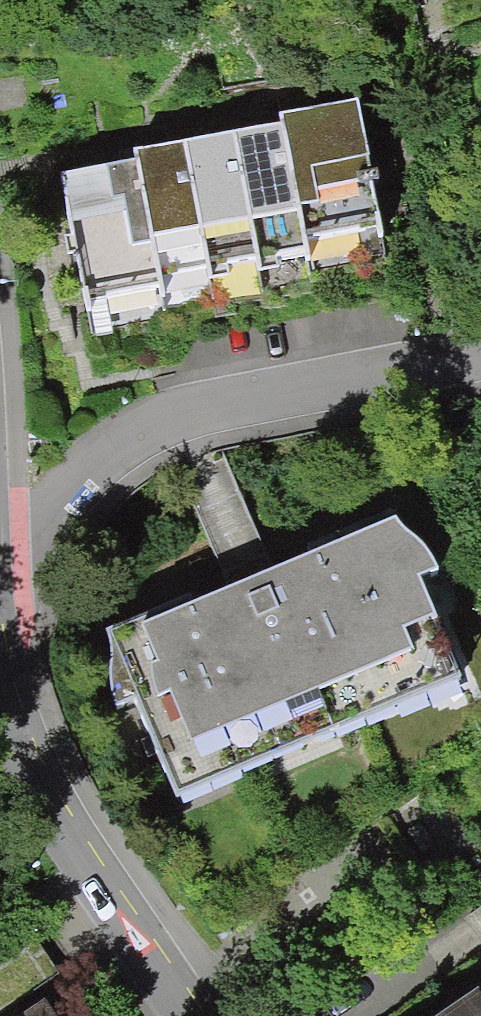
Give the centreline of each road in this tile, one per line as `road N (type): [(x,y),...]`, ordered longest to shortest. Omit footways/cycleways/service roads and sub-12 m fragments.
road 1 (residential): [(0,566),(72,479),(132,433),(249,396),(480,353)]
road 2 (residential): [(188,1015),(83,859),(26,757),(0,687)]

